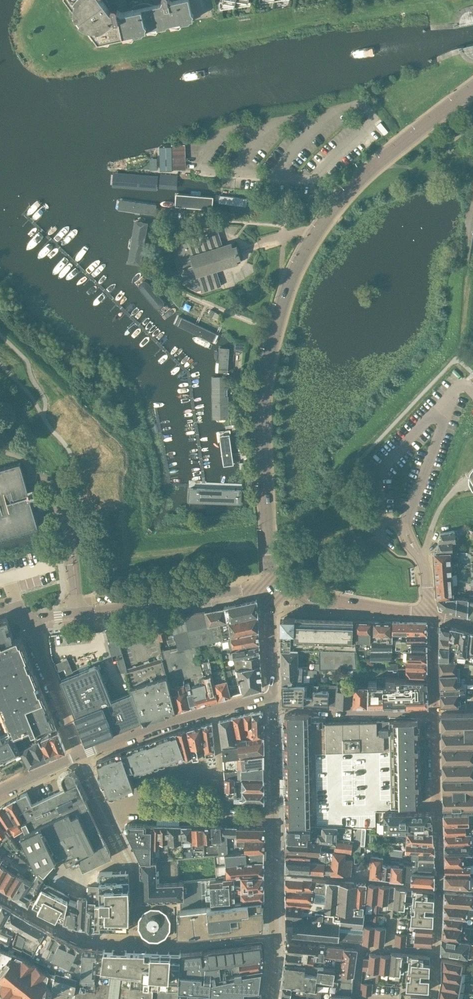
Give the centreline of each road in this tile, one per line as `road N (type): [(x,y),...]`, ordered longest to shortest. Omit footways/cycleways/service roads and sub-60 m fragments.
road 1 (residential): [(268,588),(265,393),(290,280),(340,199),(472,90)]
road 2 (residential): [(268,588),(35,623)]
road 3 (residential): [(81,754),(270,695)]
road 4 (residential): [(435,714),(441,889)]
road 5 (residential): [(435,714),(273,707),(270,695)]
road 6 (residential): [(441,889),(274,873)]
road 7 (residential): [(268,588),(430,614)]
road 8 (residential): [(35,623),(41,661),(81,754)]

